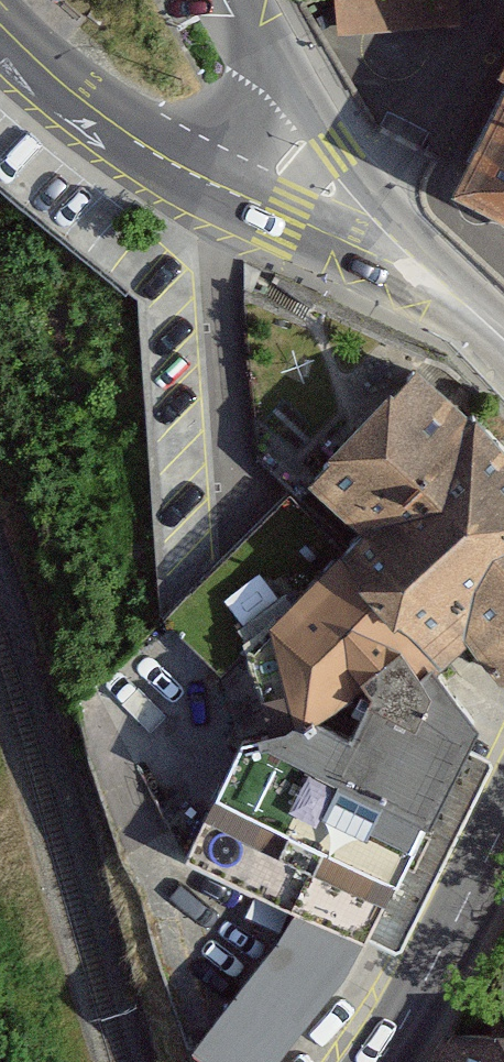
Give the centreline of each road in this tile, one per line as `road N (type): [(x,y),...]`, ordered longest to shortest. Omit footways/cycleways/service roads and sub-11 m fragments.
road 1 (unclassified): [(0,43),(71,107),(151,155),(224,185)]
road 2 (secondary): [(503,824),(379,1061)]
road 3 (secondary): [(361,208),(503,341)]
road 4 (secondary): [(361,208),(287,82)]
road 5 (unclassified): [(224,185),(288,203),(361,208)]
road 6 (unclassified): [(224,185),(287,82)]

